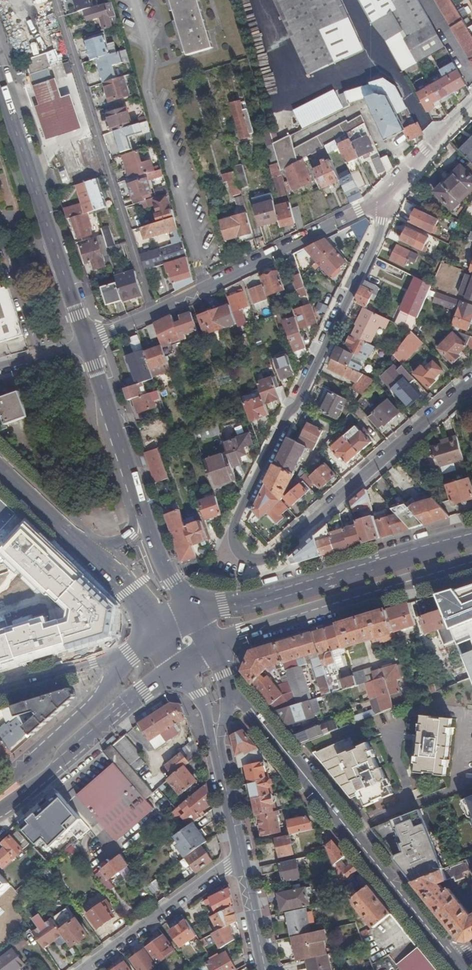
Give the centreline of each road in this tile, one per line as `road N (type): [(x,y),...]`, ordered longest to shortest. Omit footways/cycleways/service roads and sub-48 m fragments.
road 1 (residential): [(471,387),(273,556),(256,561),(239,552),(237,516),(379,237),(388,204)]
road 2 (tertiary): [(456,961),(229,685)]
road 3 (residential): [(151,311),(53,0)]
road 4 (primary): [(471,537),(192,614)]
road 5 (primary): [(212,648),(471,563)]
road 6 (primary): [(86,341),(0,83)]
road 7 (residential): [(388,204),(151,311)]
road 8 (primary): [(6,806),(181,666)]
road 9 (residential): [(83,969),(241,856)]
road 10 (primary): [(143,512),(86,341)]
road 11 (primary): [(123,661),(82,714),(0,785)]
road 12 (residential): [(388,204),(425,151),(471,106)]
road 13 (tertiary): [(123,661),(0,690)]
road 14 (primary): [(0,465),(90,549)]

